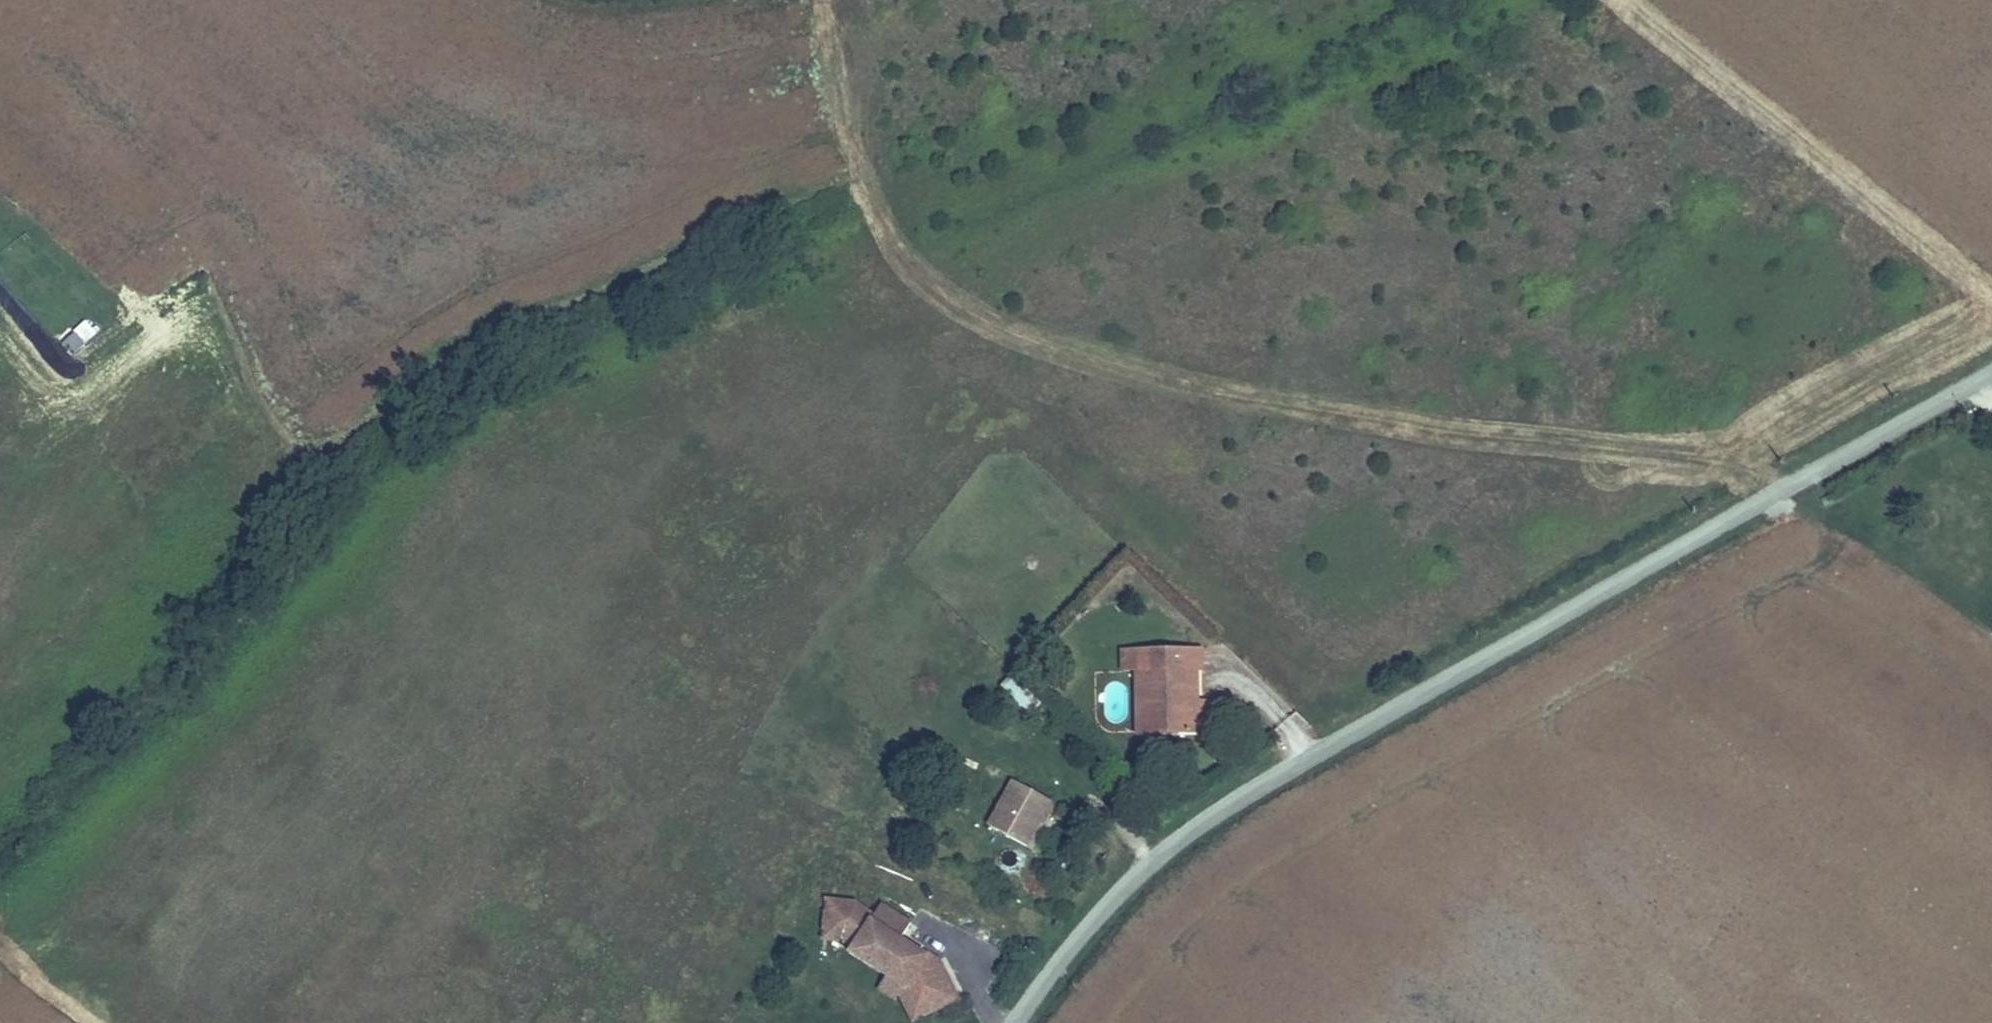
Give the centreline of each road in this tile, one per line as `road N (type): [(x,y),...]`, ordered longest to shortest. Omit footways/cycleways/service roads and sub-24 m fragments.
road 1 (tertiary): [(1015,1022),(1088,927),(1175,837),(1991,372)]

